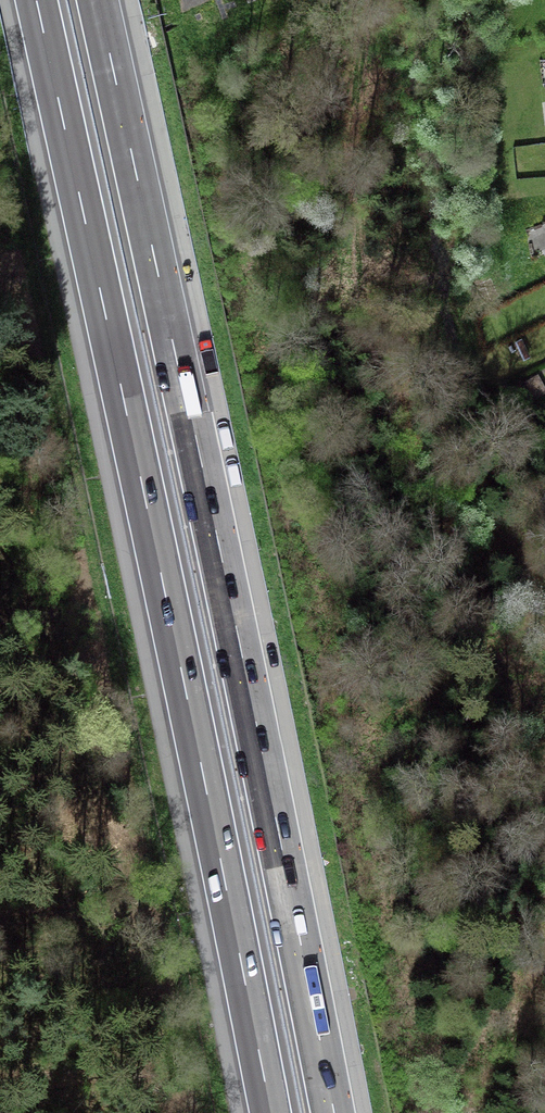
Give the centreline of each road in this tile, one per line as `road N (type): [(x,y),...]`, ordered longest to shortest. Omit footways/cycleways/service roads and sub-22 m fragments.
road 1 (motorway): [(334,1112),(98,0)]
road 2 (motorway): [(36,0),(271,1112)]

